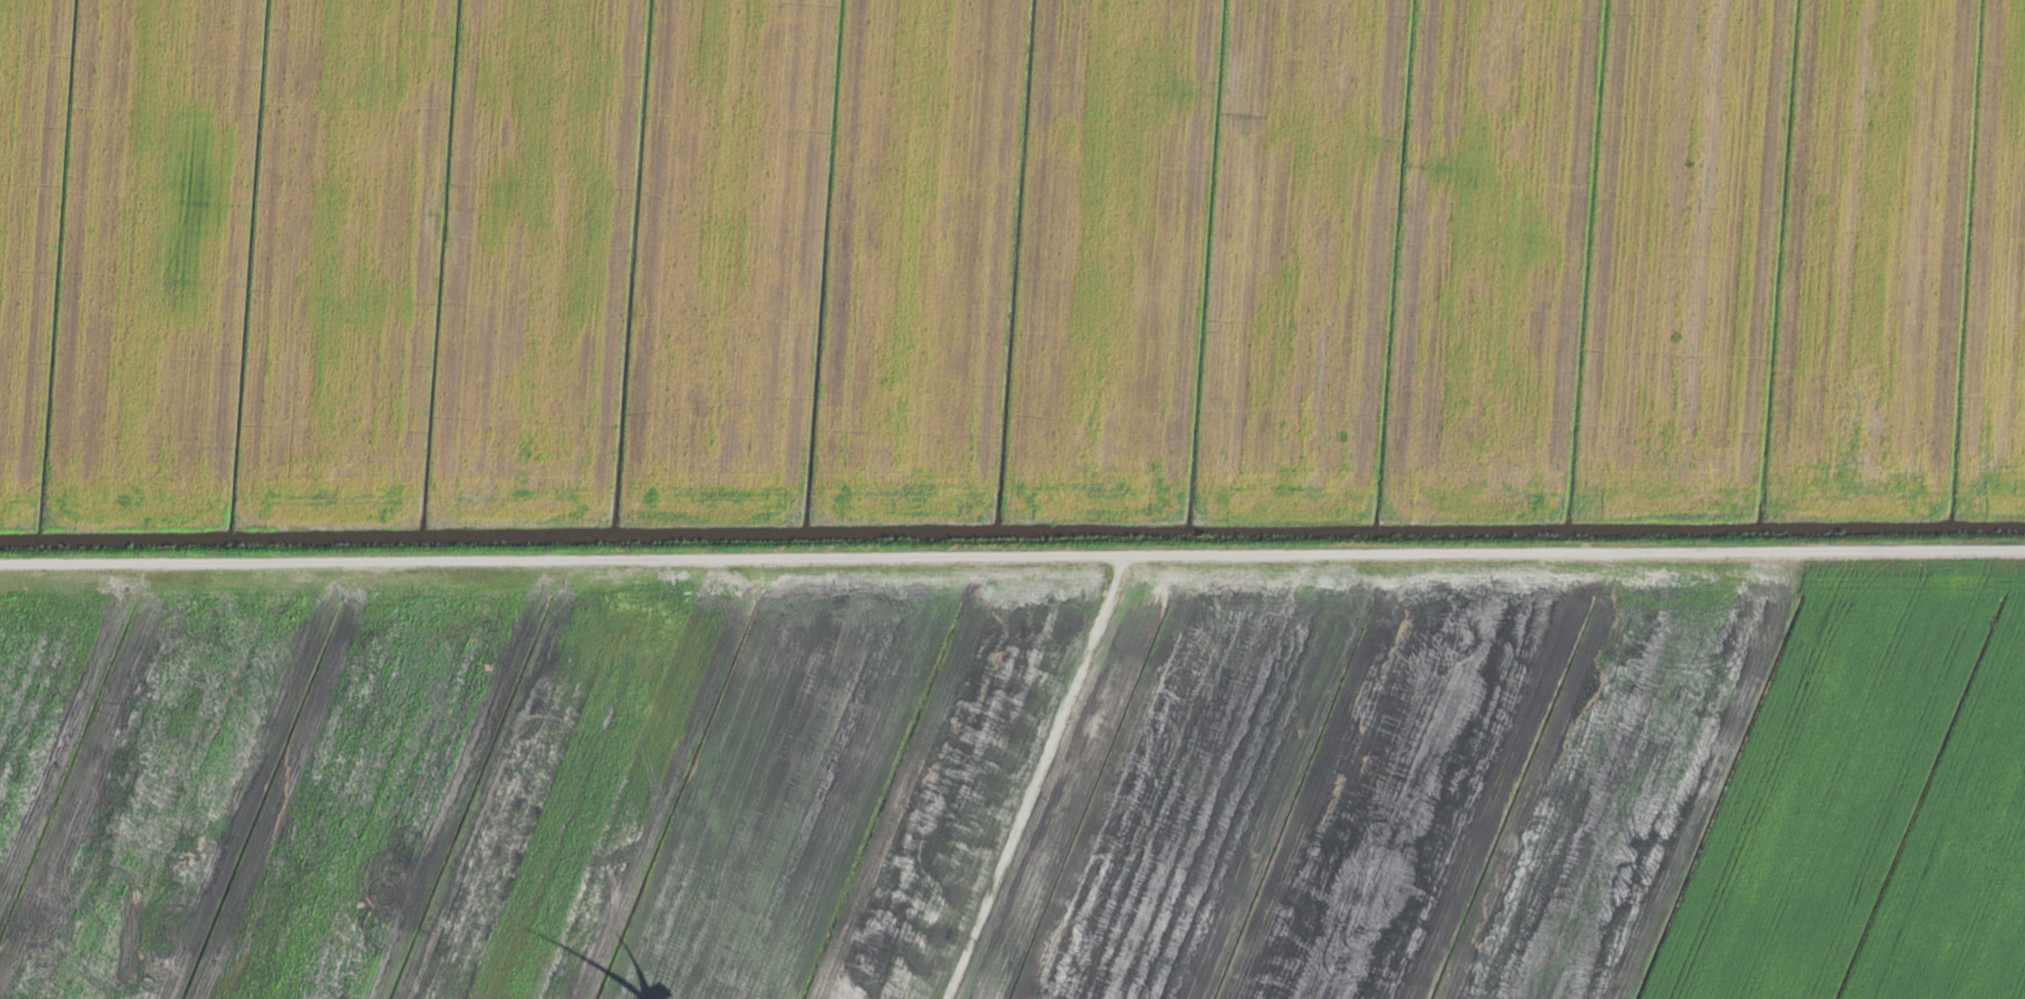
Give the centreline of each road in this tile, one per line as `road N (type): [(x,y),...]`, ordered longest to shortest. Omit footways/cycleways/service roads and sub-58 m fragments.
road 1 (residential): [(0,579),(2024,558)]

